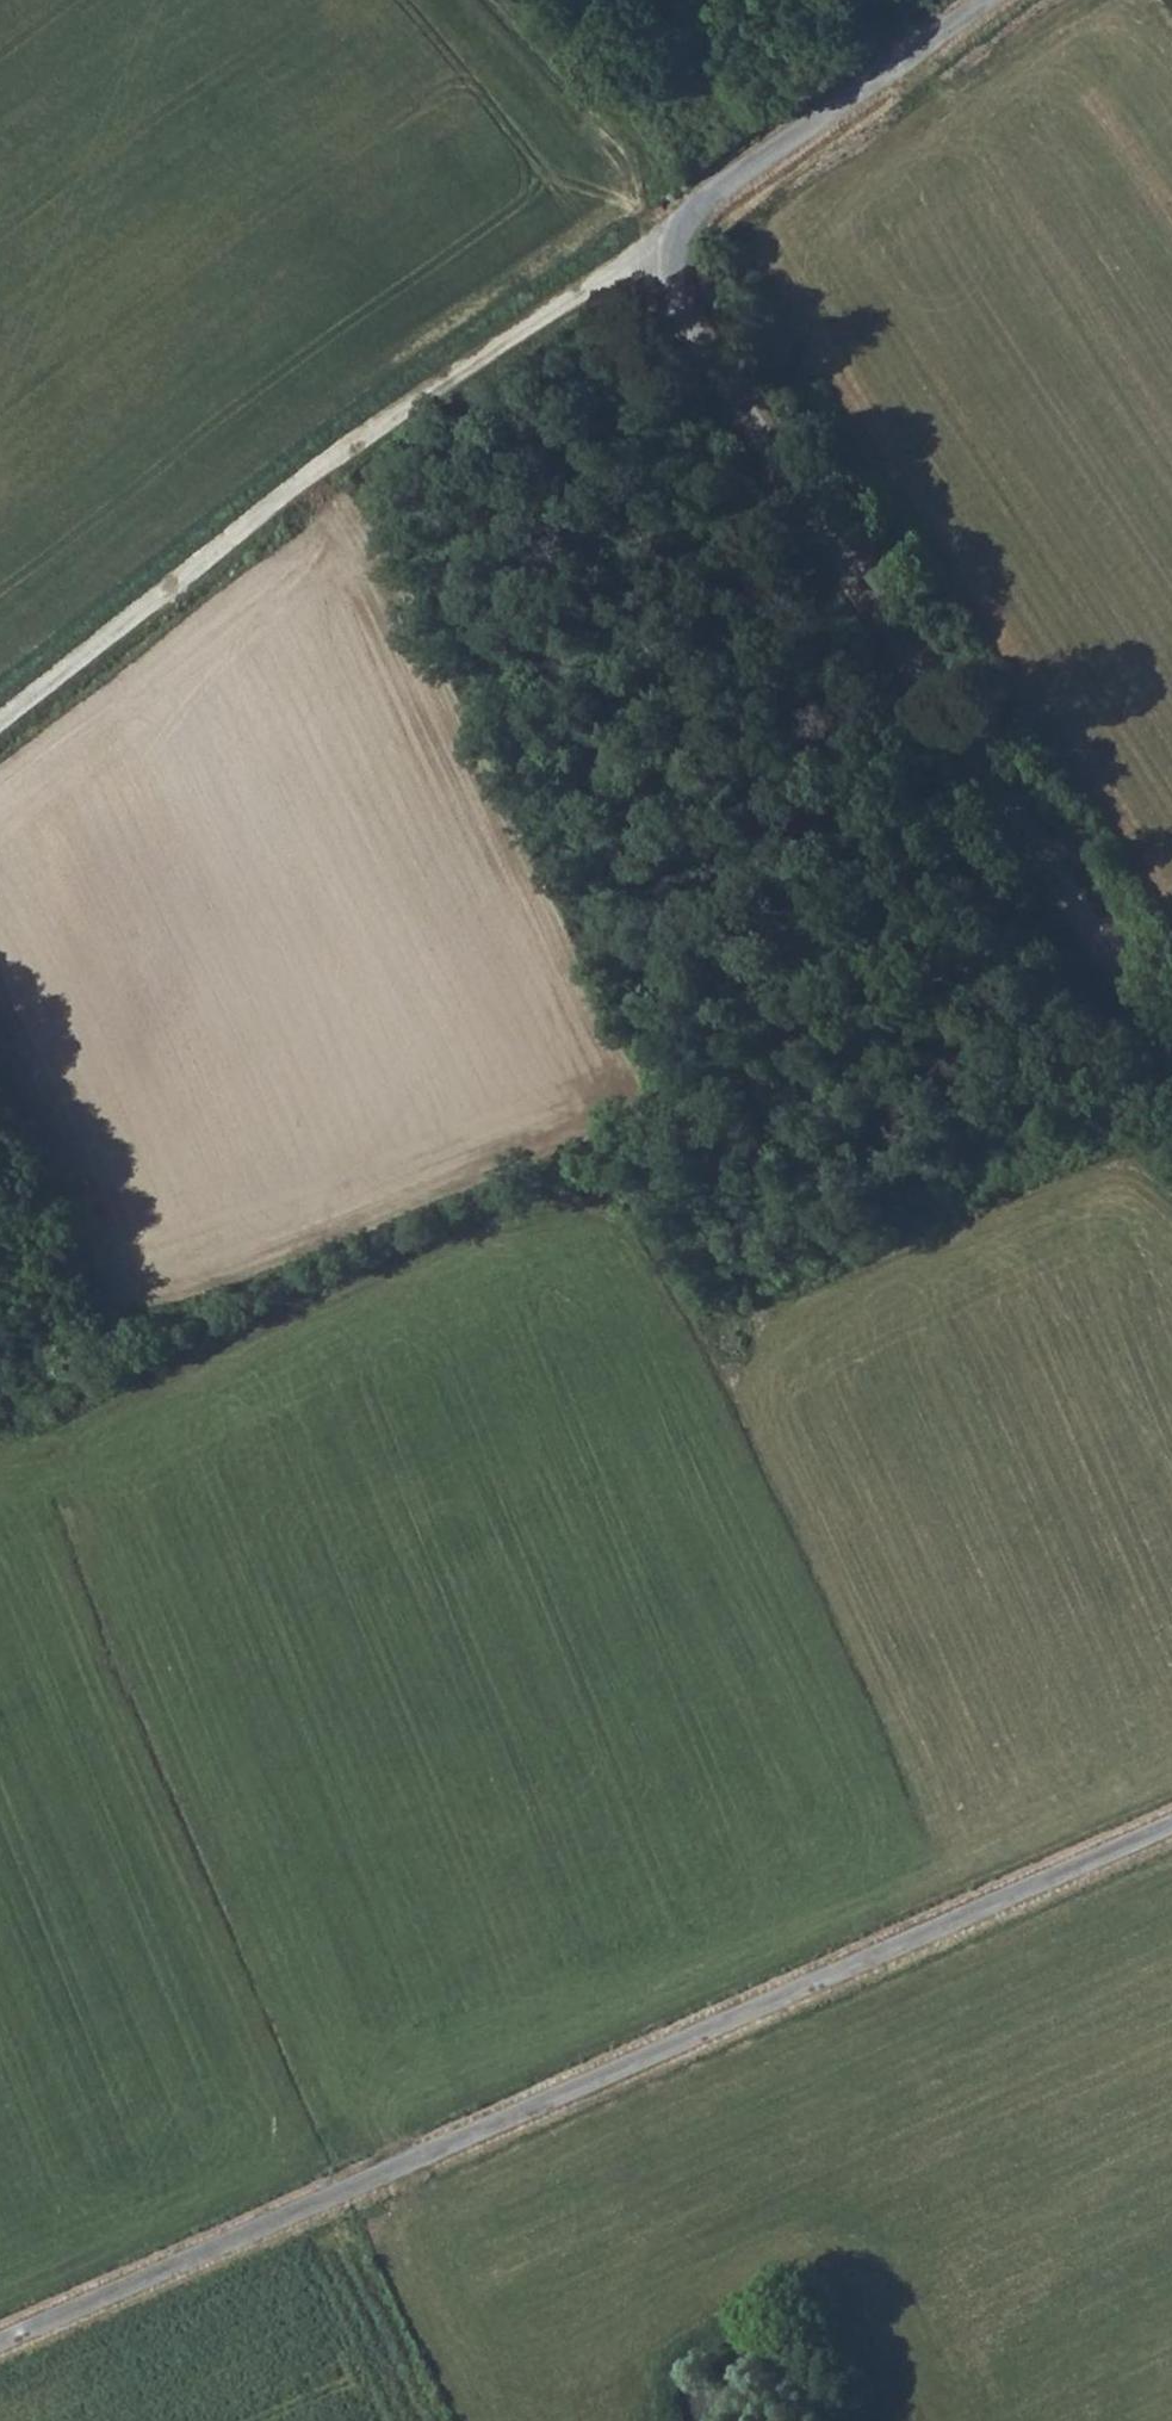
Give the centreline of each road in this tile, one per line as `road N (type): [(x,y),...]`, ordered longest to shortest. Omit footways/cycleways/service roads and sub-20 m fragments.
road 1 (unclassified): [(1171,1055),(689,328),(675,294),(678,236),(715,191),(992,0)]
road 2 (unclassified): [(0,2341),(1171,1826)]
road 3 (track): [(0,718),(419,398),(617,269),(673,260)]

